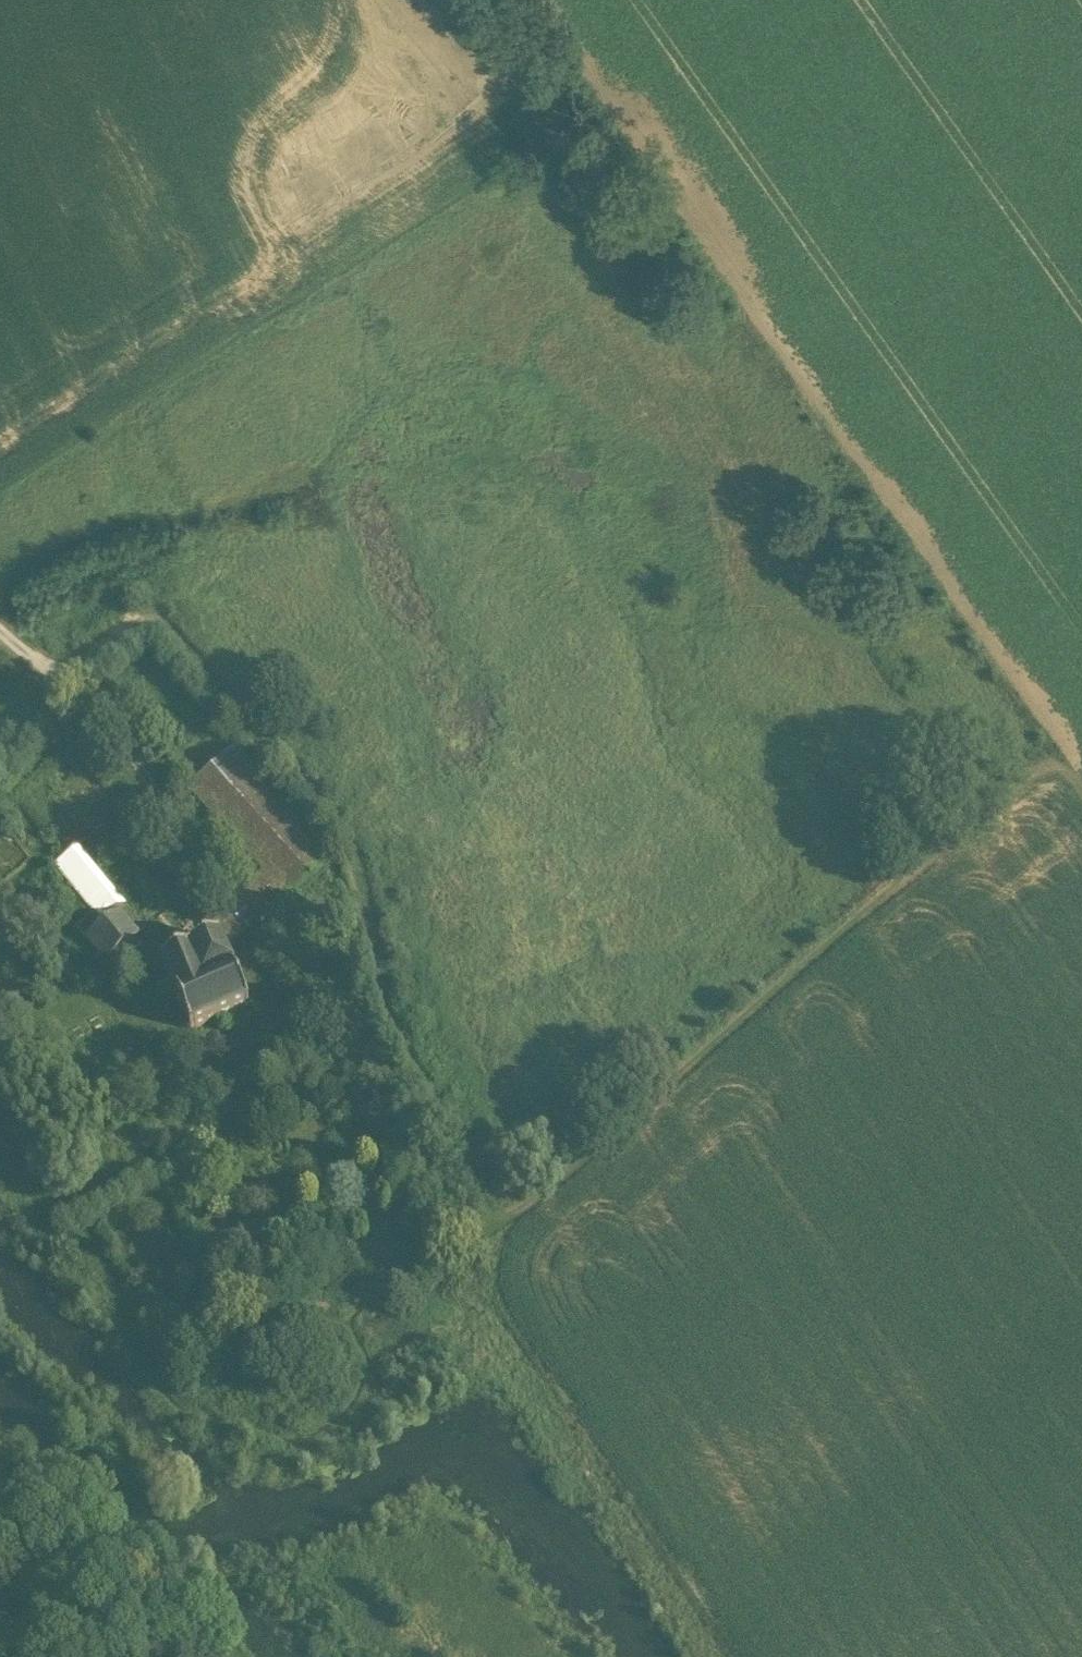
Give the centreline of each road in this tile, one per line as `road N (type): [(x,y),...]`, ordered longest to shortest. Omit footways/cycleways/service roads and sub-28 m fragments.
road 1 (track): [(0,624),(50,671),(75,682),(140,625),(178,632),(276,743),(374,861),(398,1008),(475,1191),(506,1222),(1025,790),(1055,772),(1081,777)]
road 2 (track): [(201,922),(208,887),(187,833),(125,736),(75,682)]

